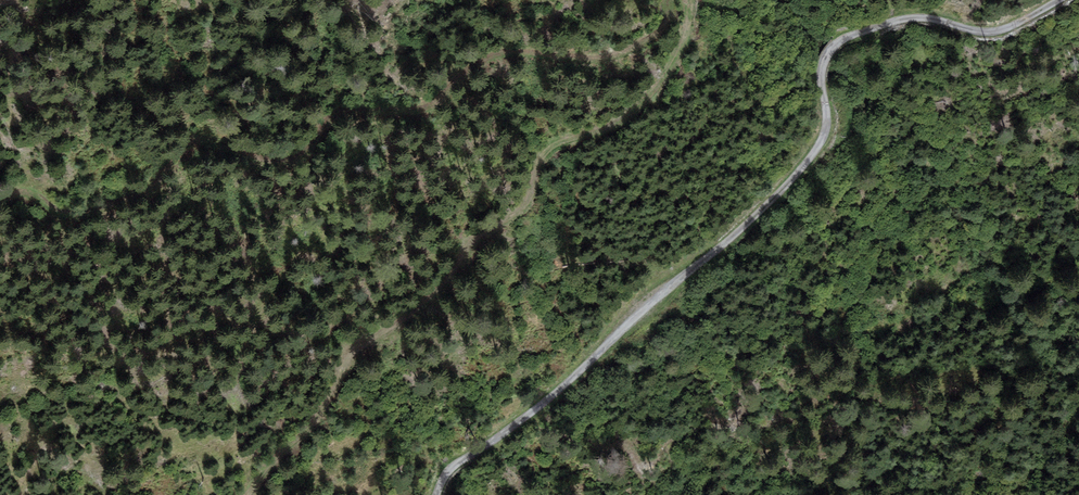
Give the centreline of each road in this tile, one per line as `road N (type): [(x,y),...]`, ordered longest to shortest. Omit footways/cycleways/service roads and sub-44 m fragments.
road 1 (track): [(438,494),(459,464),(548,399),(814,159),(826,128),(821,73),(836,46),(906,19),(1001,31),(1060,0)]
road 2 (track): [(0,202),(22,193),(69,212),(141,197),(191,142),(283,163),(337,113),(427,108),(492,53),(622,55),(665,29),(670,0)]
road 3 (track): [(690,0),(687,43),(639,105),(554,134),(528,201),(482,232),(250,494)]

